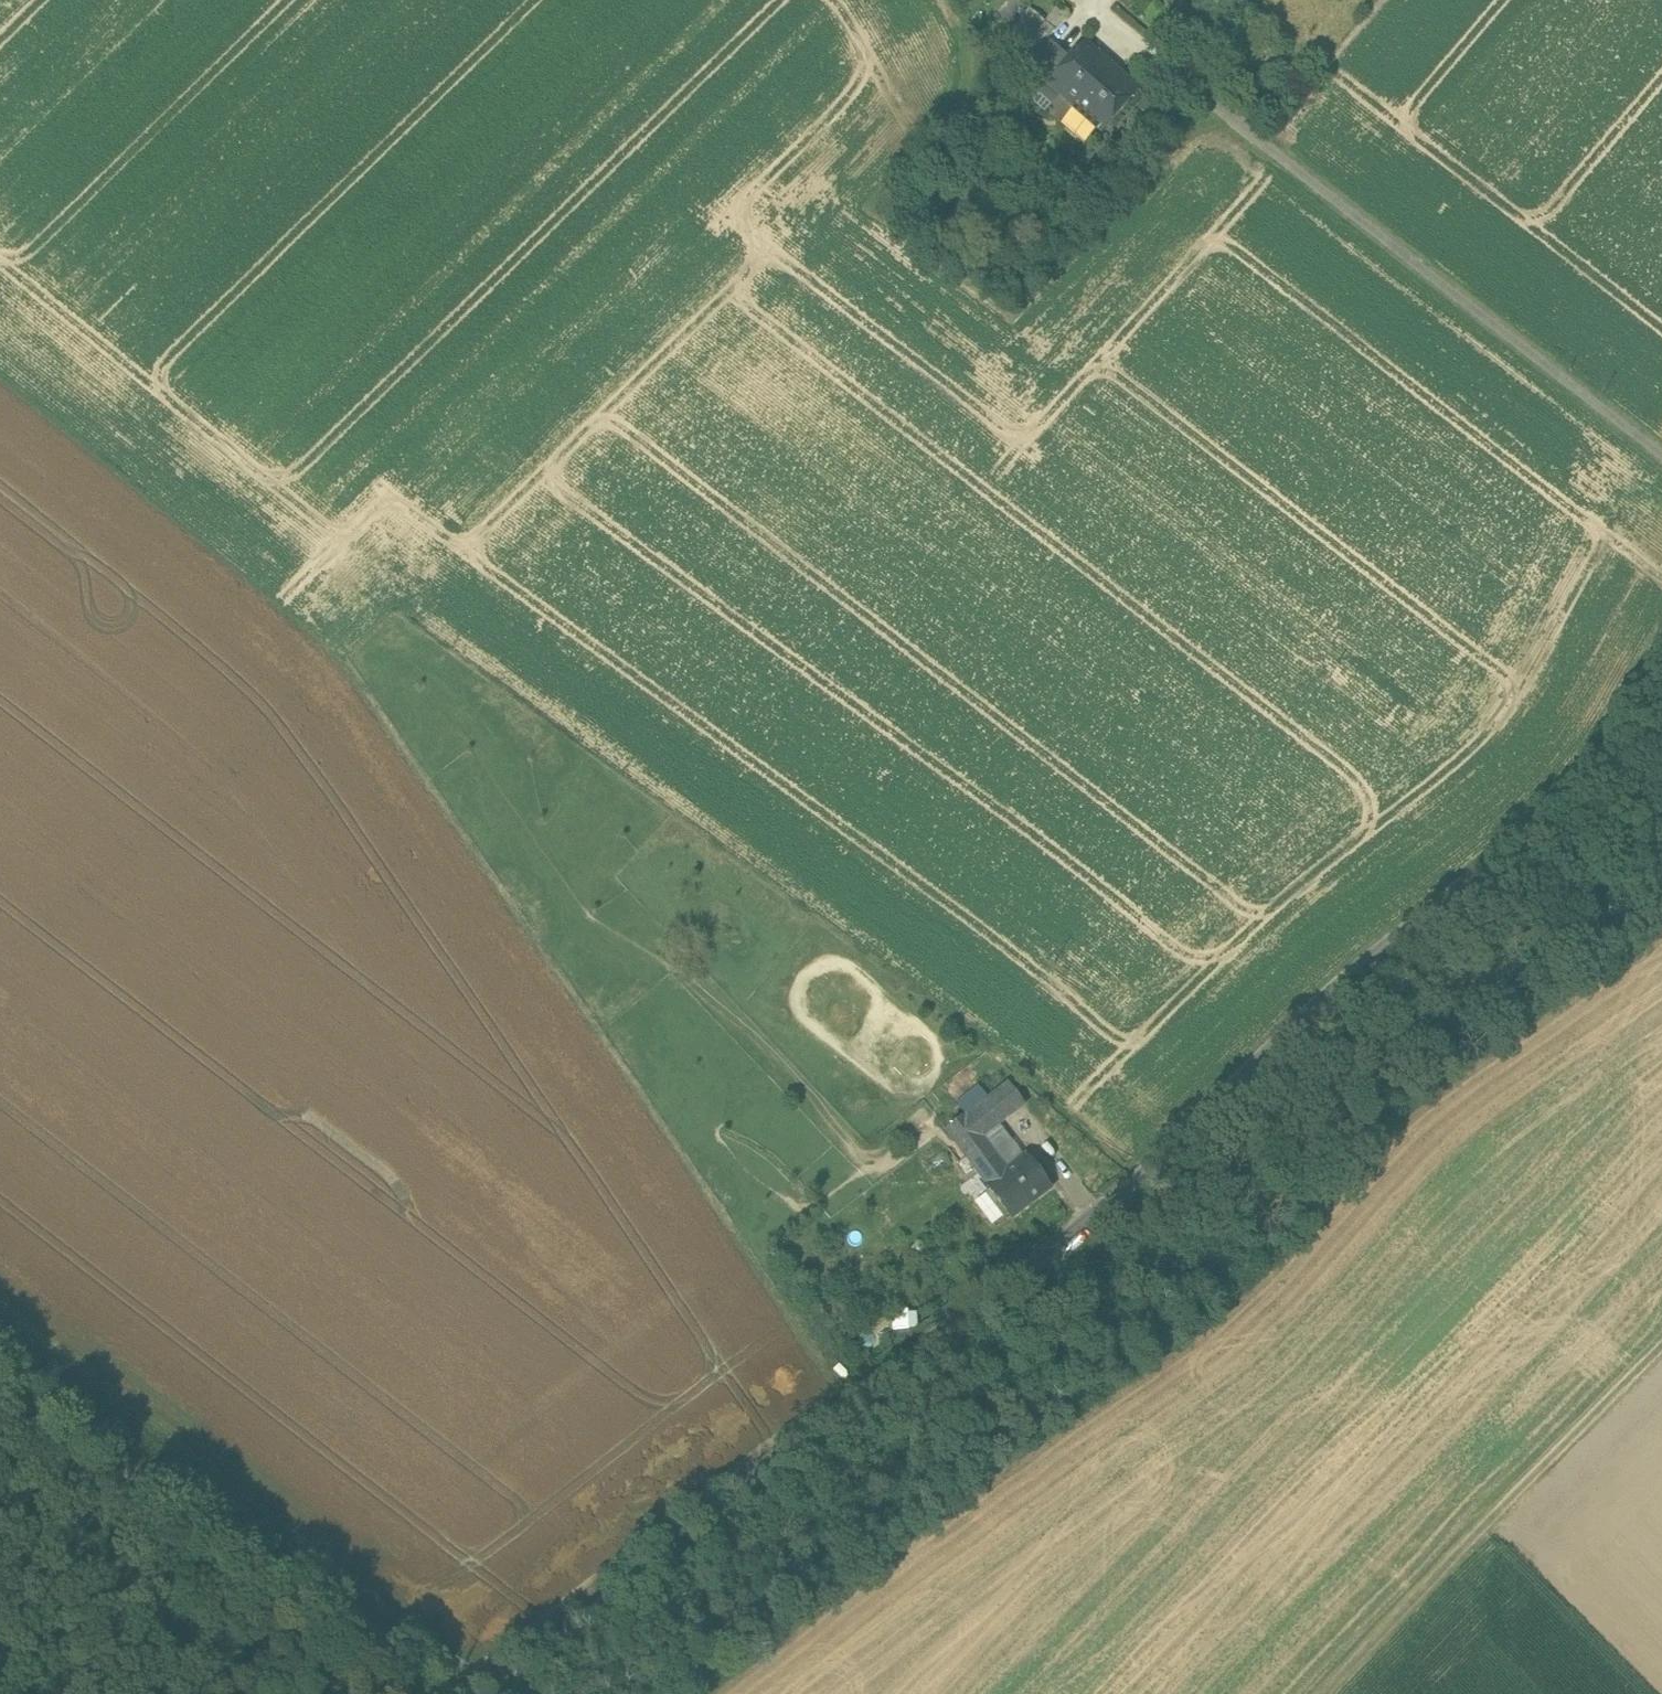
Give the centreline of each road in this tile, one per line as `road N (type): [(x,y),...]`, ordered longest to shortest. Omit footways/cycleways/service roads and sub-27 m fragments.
road 1 (unclassified): [(1661,643),(1570,804),(1312,1004),(1131,1181),(465,1693)]
road 2 (track): [(1321,1693),(1661,1344)]
road 3 (track): [(1264,134),(1377,0)]

